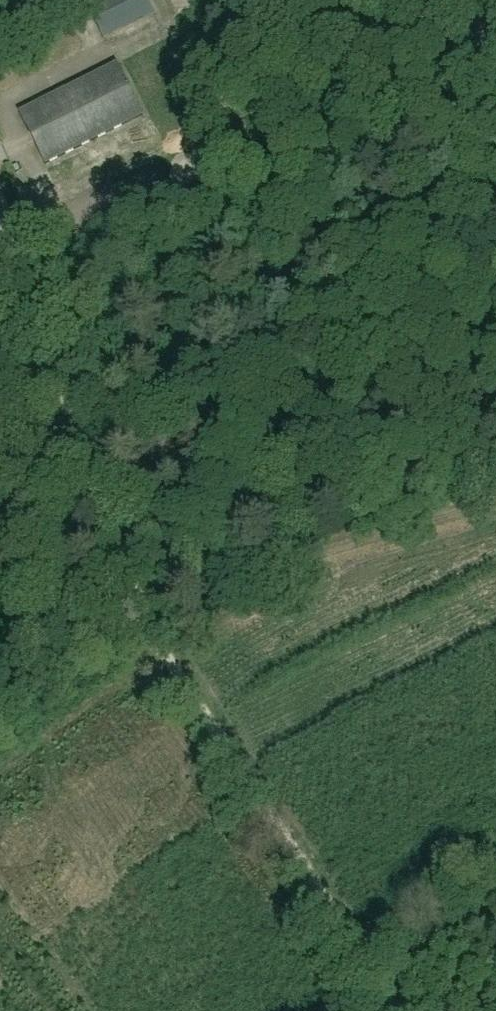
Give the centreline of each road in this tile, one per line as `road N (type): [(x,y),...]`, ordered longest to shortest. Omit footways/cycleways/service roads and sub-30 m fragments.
road 1 (unclassified): [(47,346),(141,610),(397,1010)]
road 2 (track): [(0,713),(113,624),(172,595),(495,502)]

